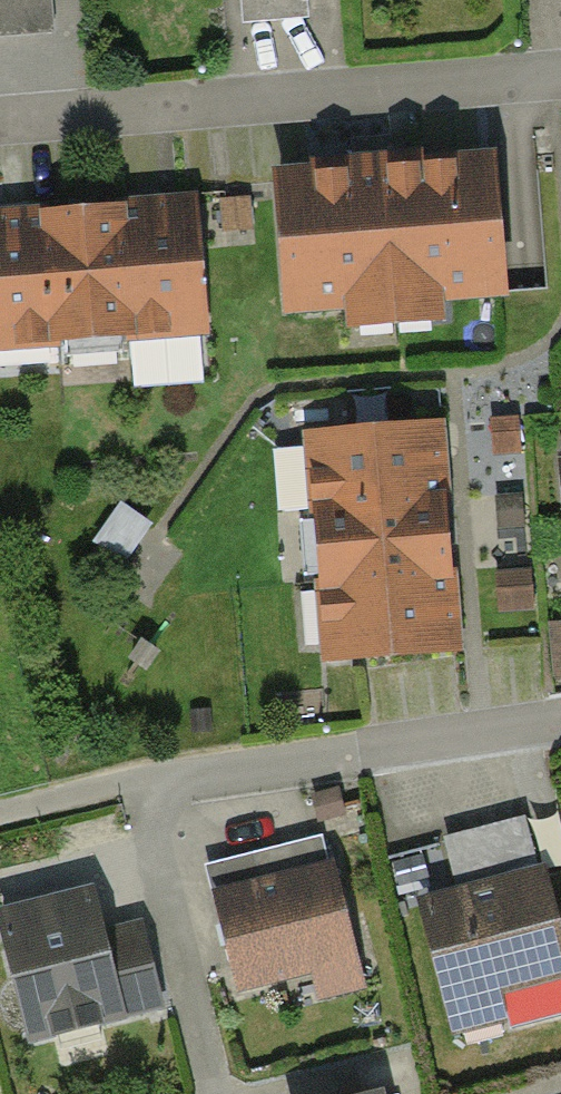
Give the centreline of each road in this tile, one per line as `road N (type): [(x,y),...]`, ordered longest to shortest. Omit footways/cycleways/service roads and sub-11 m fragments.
road 1 (residential): [(560,726),(144,799),(223,1093)]
road 2 (residential): [(560,74),(0,119)]

